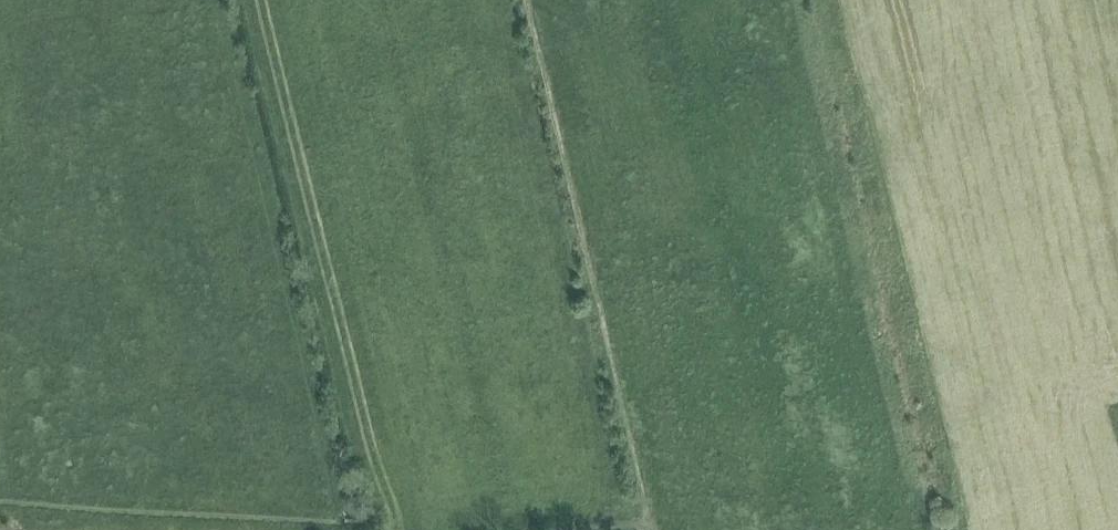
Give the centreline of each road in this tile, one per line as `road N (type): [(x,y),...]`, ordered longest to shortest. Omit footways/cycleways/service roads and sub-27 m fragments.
road 1 (track): [(273,0),(396,529)]

